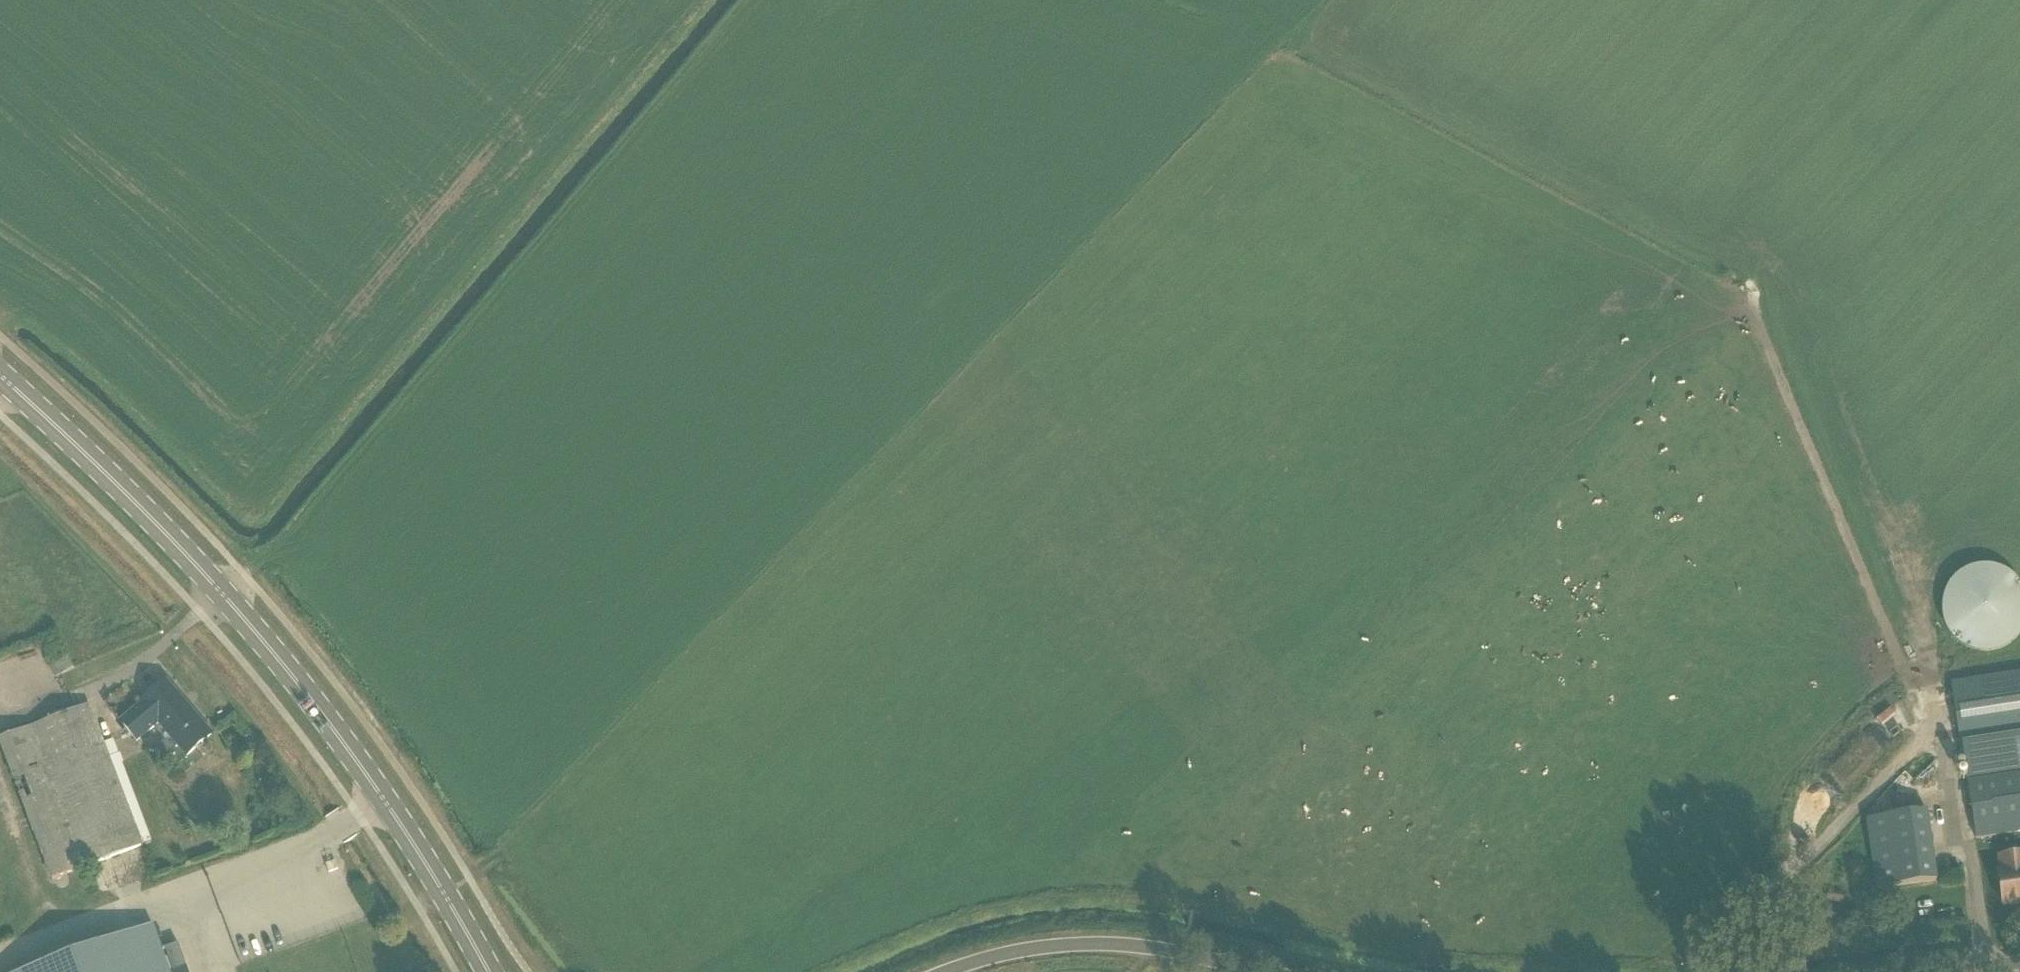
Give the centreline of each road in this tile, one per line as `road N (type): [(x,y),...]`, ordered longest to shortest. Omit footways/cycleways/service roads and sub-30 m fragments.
road 1 (primary): [(488,971),(439,879),(254,620),(0,375)]
road 2 (track): [(1993,971),(1935,740),(1905,687),(1761,324),(1752,281)]
road 3 (unclassified): [(971,971),(1099,946),(1256,971)]

